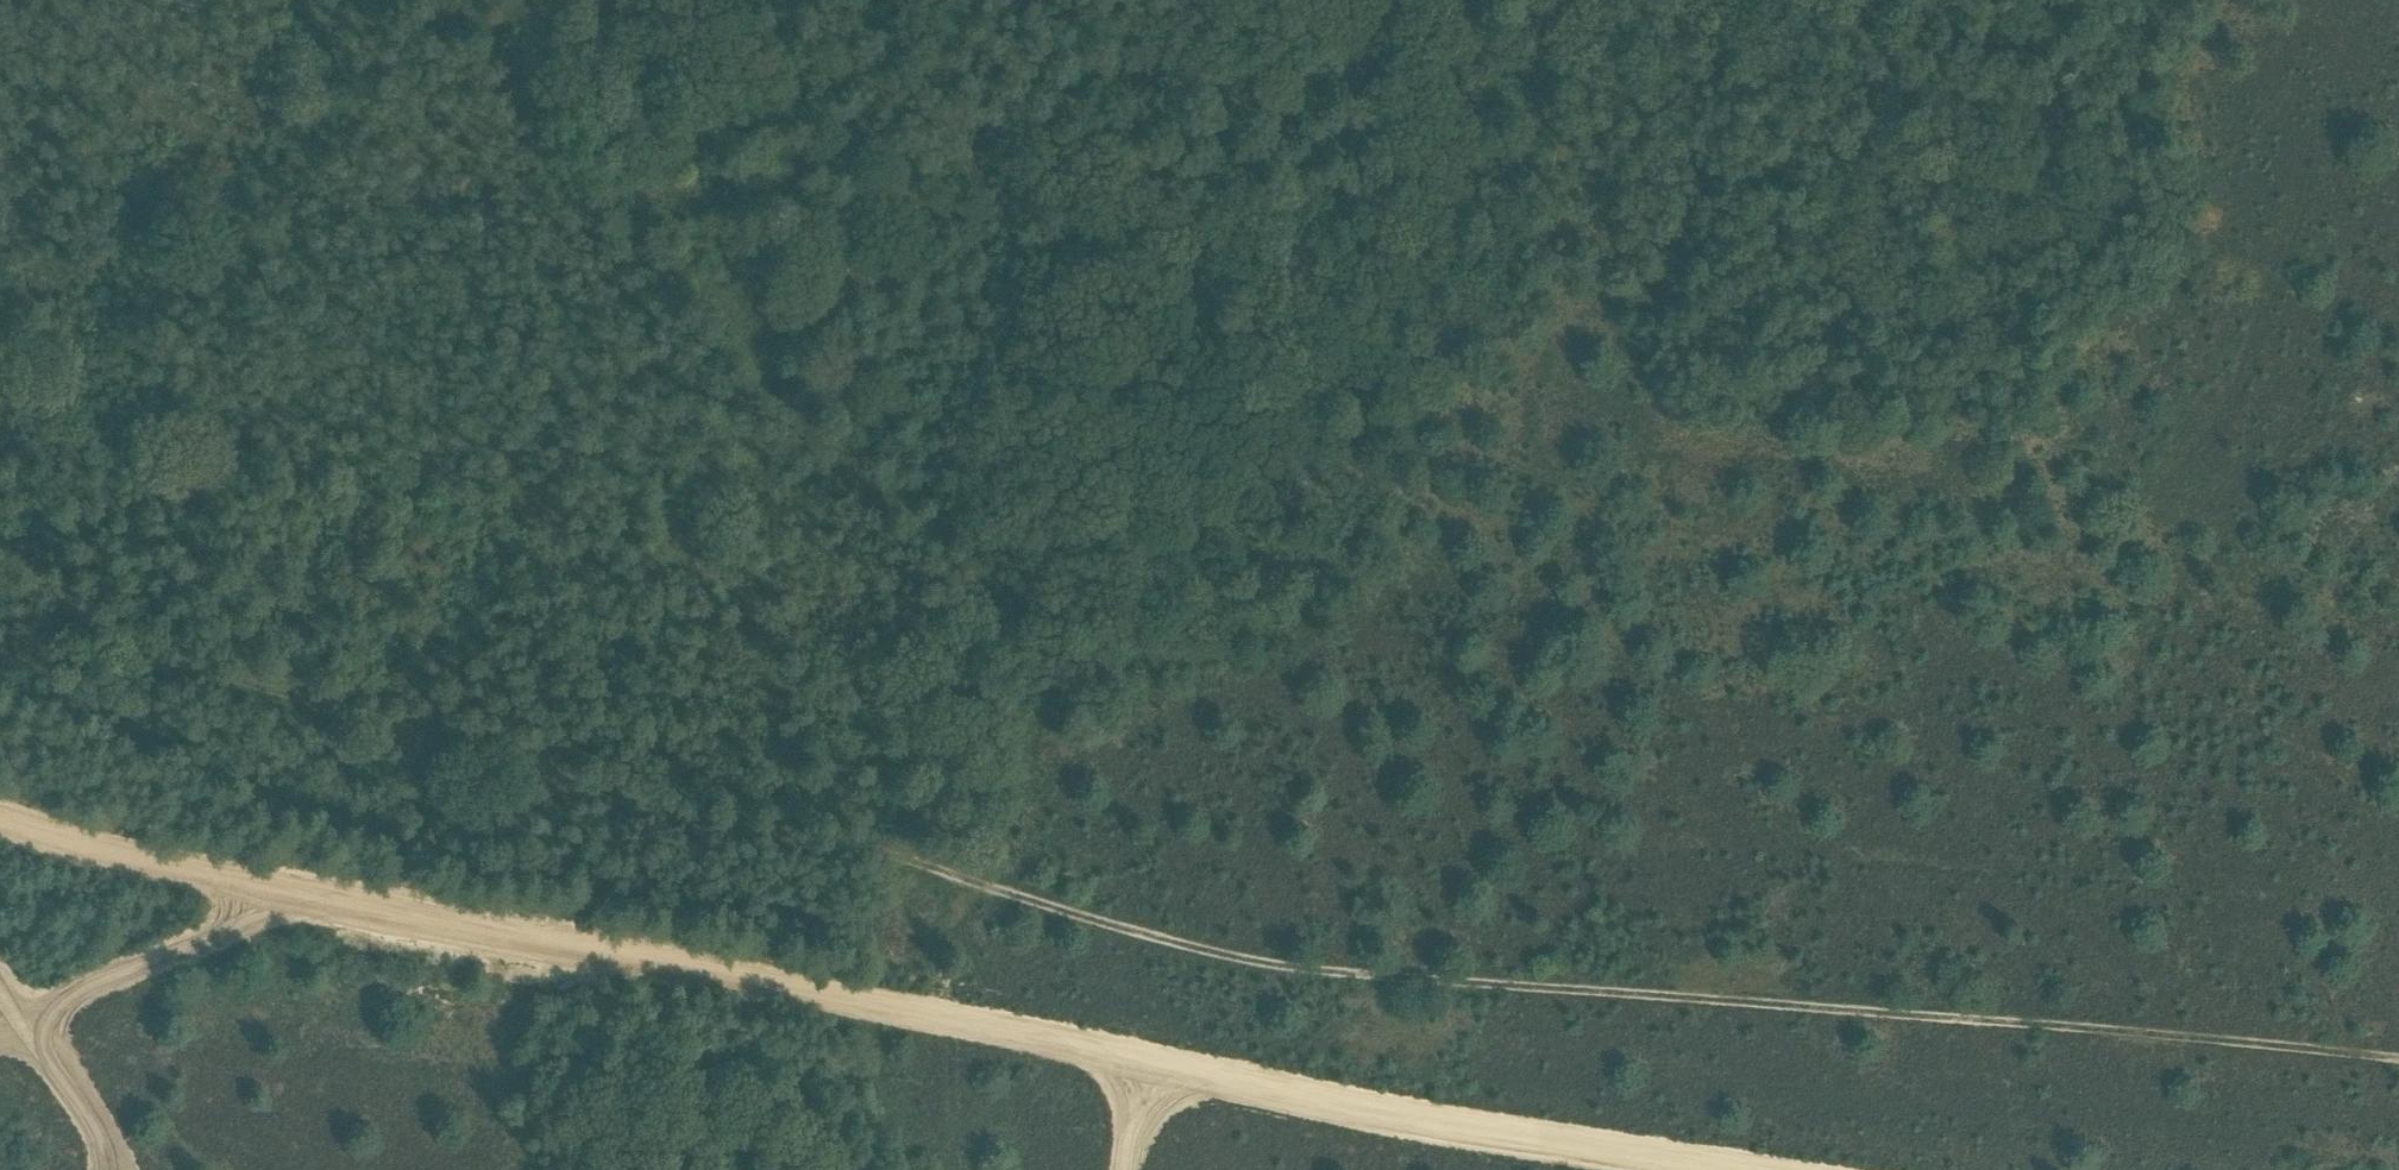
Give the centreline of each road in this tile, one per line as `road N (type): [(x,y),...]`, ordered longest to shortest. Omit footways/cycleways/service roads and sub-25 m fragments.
road 1 (track): [(0,802),(176,872),(1725,1169)]
road 2 (track): [(0,1034),(297,895)]

